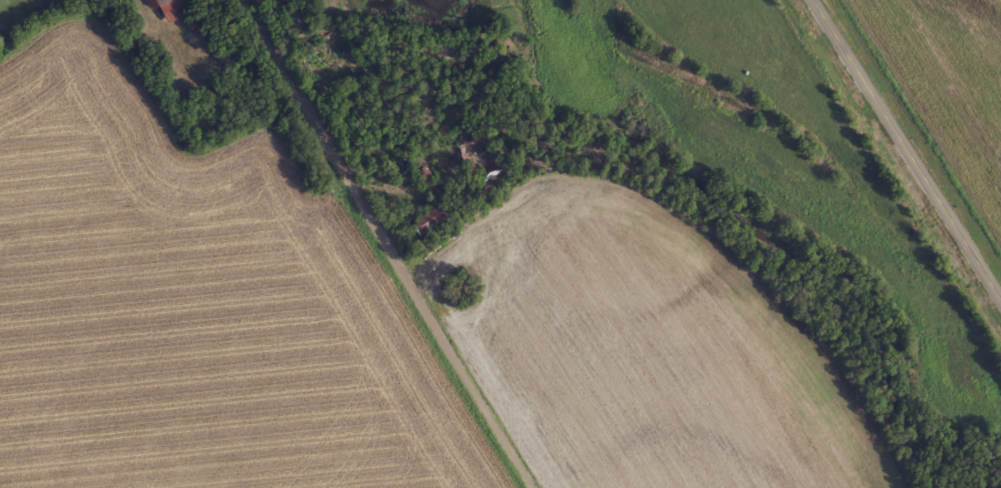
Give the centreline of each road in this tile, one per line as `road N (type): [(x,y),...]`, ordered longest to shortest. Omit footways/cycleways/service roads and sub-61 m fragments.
road 1 (residential): [(539,487),(248,0)]
road 2 (secondary): [(1000,302),(812,0)]

